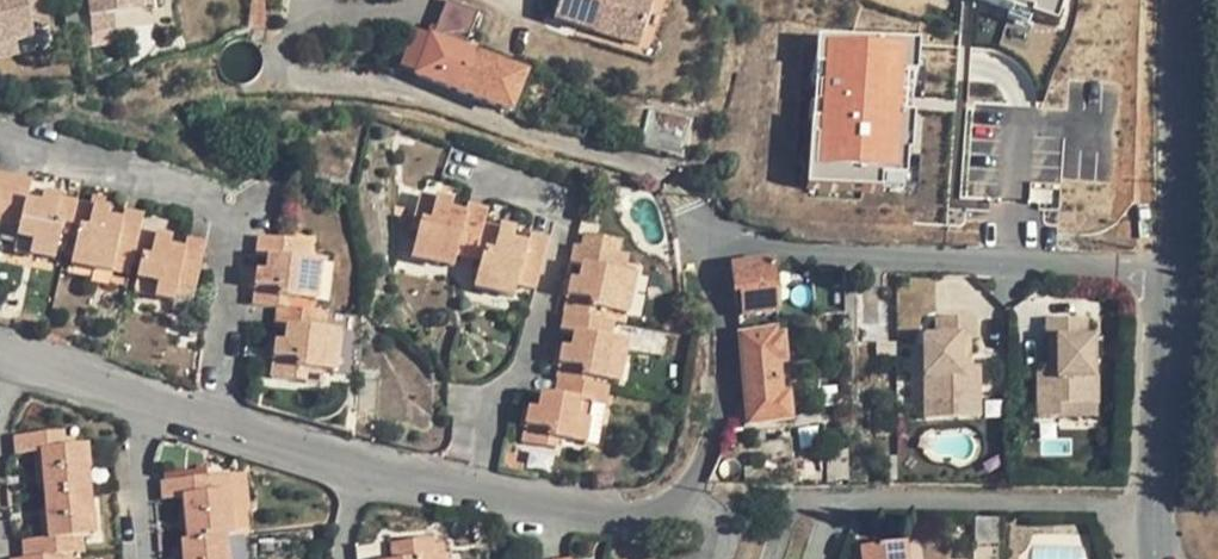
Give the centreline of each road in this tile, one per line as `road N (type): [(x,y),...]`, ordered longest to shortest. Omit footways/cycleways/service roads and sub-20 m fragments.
road 1 (residential): [(1178,270),(722,247),(715,256),(724,396),(691,496)]
road 2 (residential): [(215,417),(228,244),(220,215),(193,196),(0,140)]
road 3 (residential): [(470,486),(480,413),(537,341),(567,201),(448,160)]
road 4 (residential): [(1158,514),(834,502)]
road 5 (secondary): [(1183,0),(1178,270)]
road 6 (secondary): [(1178,270),(1158,514)]
road 7 (residential): [(691,496),(669,510),(596,517),(470,486)]
road 8 (residential): [(144,399),(137,464),(143,558)]
road 9 (residential): [(358,461),(215,417)]
road 10 (residential): [(144,399),(16,357)]

